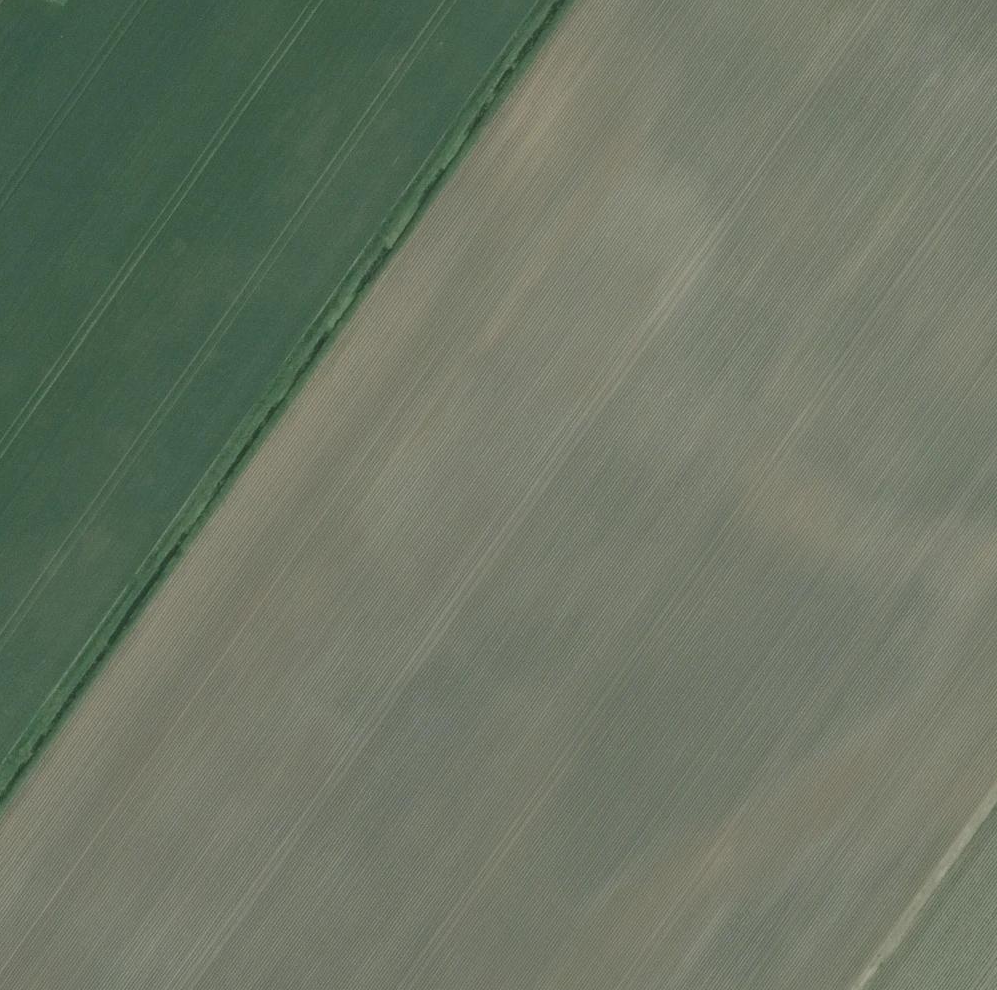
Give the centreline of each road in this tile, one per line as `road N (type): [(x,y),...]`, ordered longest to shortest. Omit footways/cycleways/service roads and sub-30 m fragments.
road 1 (track): [(855,989),(996,791)]

